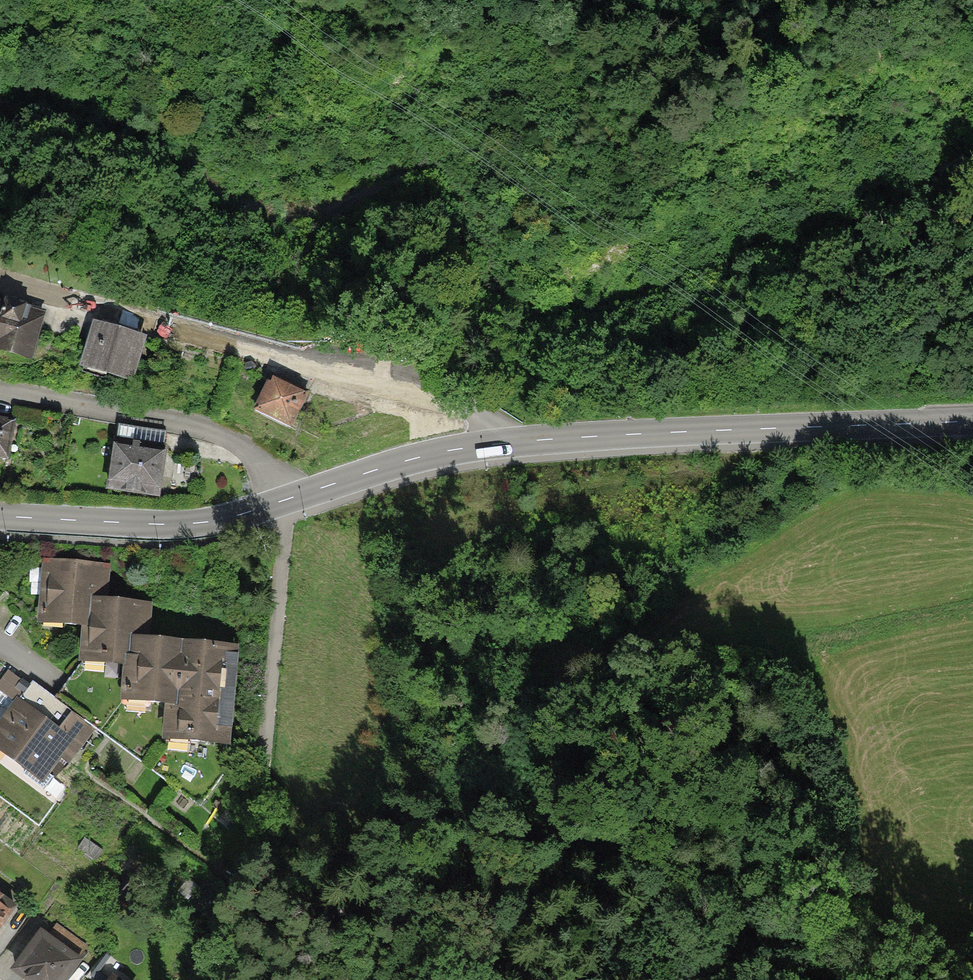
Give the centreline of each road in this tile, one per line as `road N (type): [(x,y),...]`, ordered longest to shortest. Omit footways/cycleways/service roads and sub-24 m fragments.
road 1 (residential): [(494,444),(491,426),(473,411),(0,281)]
road 2 (unclassified): [(972,421),(494,444)]
road 3 (track): [(393,536),(671,469),(720,464),(744,430)]
road 4 (residential): [(0,389),(217,434),(268,469),(286,500)]
road 5 (unclassified): [(286,500),(192,523),(0,516)]
road 6 (unclassified): [(494,444),(416,457),(286,500)]

